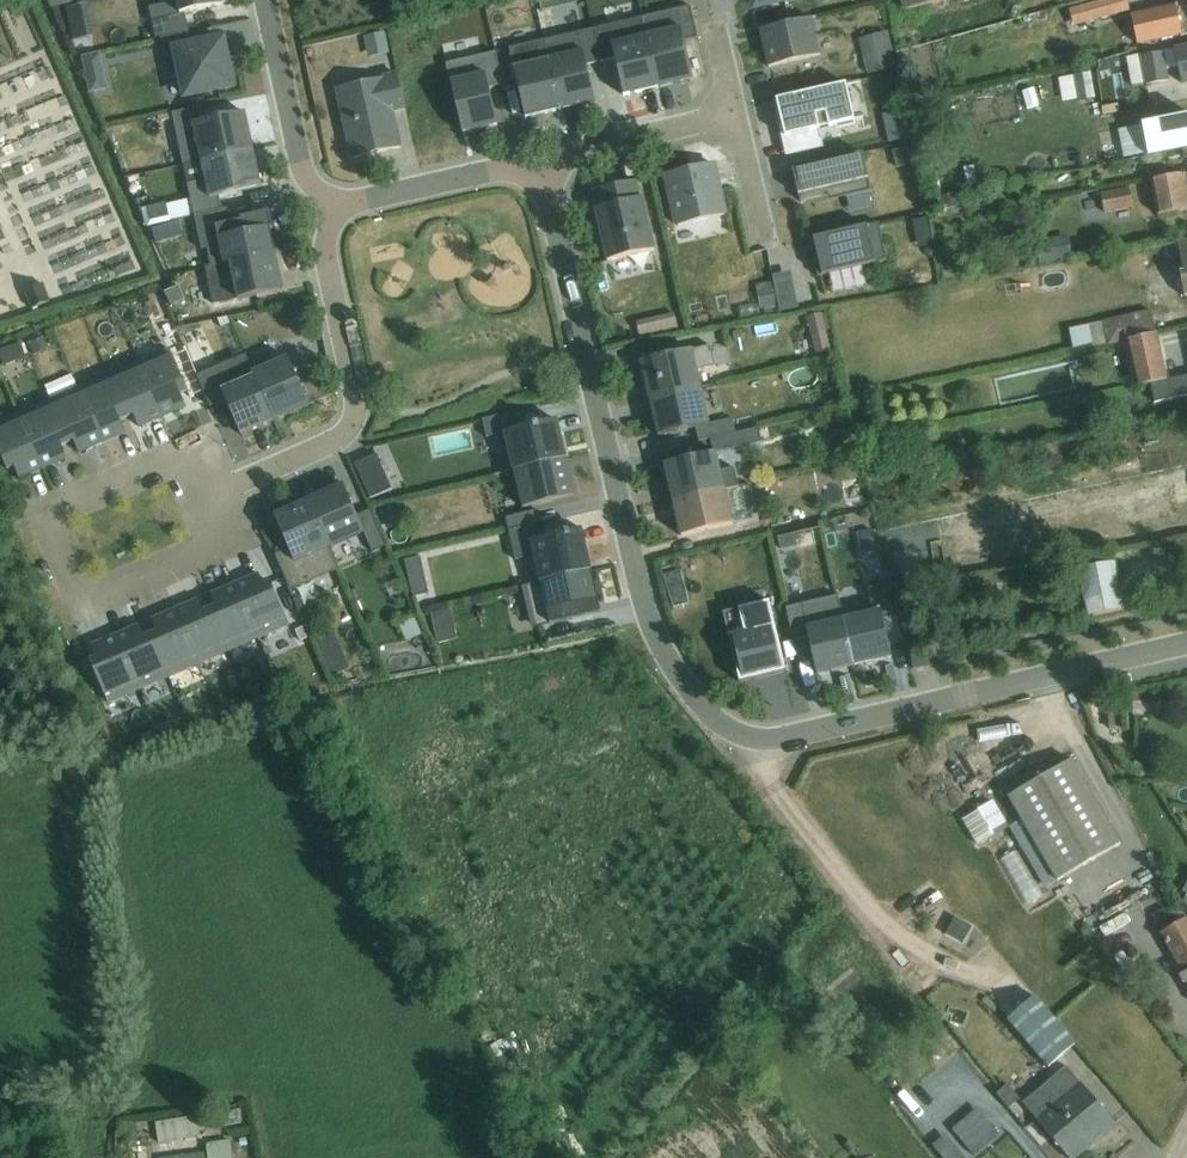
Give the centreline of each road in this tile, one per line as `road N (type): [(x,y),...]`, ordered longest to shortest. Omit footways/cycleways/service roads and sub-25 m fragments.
road 1 (residential): [(545,182),(641,586),(658,639),(703,708),(725,727),(755,738),(794,735),(1186,644)]
road 2 (residential): [(208,498),(190,456),(49,515),(84,601),(226,541)]
road 3 (residential): [(341,206),(327,259),(355,392),(349,432),(208,498)]
road 4 (residential): [(341,206),(303,166),(266,0)]
road 5 (residential): [(545,182),(490,172),(341,206)]
road 6 (residential): [(737,118),(590,147),(545,182)]

